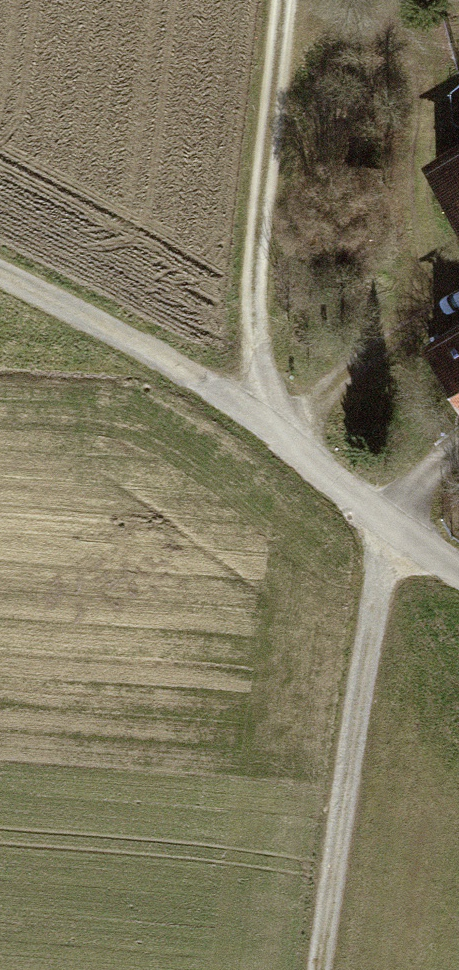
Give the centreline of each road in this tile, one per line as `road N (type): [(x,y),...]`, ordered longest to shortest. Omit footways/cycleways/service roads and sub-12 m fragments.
road 1 (track): [(276,435),(387,339),(414,107),(437,59),(458,51)]
road 2 (track): [(390,524),(321,969)]
road 3 (track): [(269,429),(254,269),(286,0)]
road 4 (track): [(269,429),(156,355),(0,273)]
road 5 (track): [(458,574),(269,429)]

